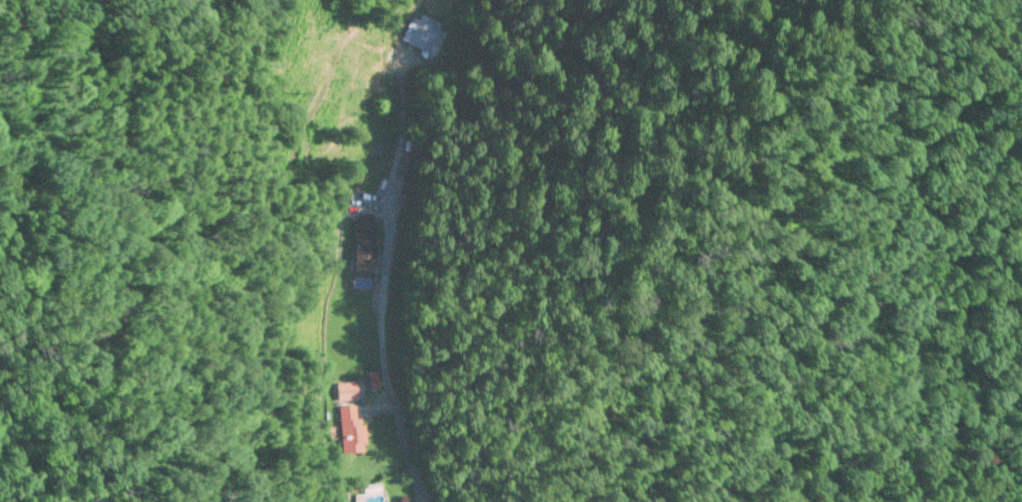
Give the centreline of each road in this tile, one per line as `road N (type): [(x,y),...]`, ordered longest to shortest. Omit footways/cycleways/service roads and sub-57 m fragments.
road 1 (residential): [(422,501),(380,352),(394,237),(390,219),(376,213)]

